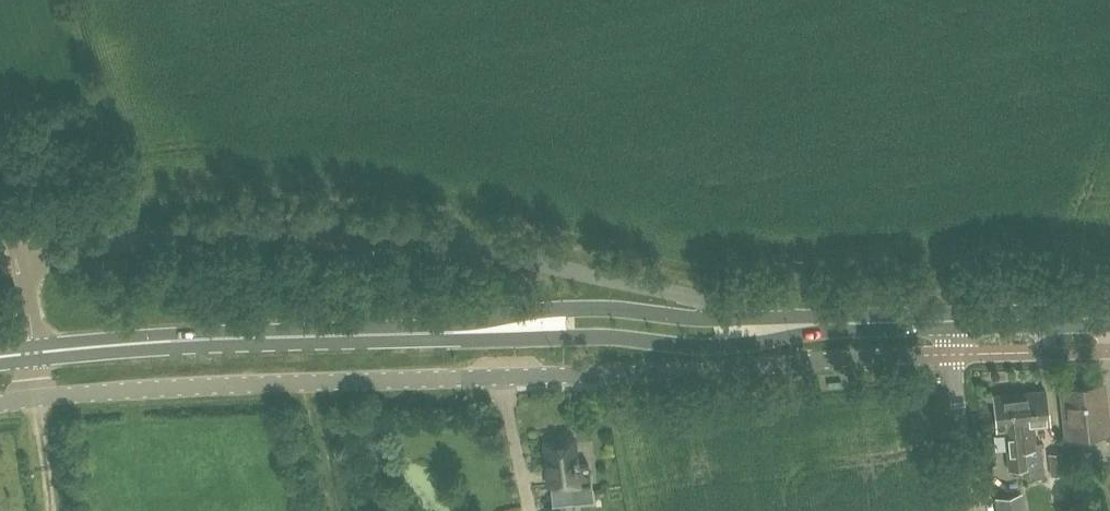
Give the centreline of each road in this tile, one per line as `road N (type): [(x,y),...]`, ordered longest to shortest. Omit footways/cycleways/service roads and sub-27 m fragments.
road 1 (unclassified): [(41,396),(951,354),(950,318)]
road 2 (unclassified): [(751,317),(482,251),(341,229),(206,229),(26,262)]
road 3 (secondary): [(35,352),(202,338),(493,331)]
road 4 (secondary): [(493,331),(713,347),(842,320)]
road 5 (secondary): [(751,317),(598,306),(493,331)]
road 6 (secondary): [(950,318),(1109,318)]
road 7 (track): [(981,510),(951,354)]

